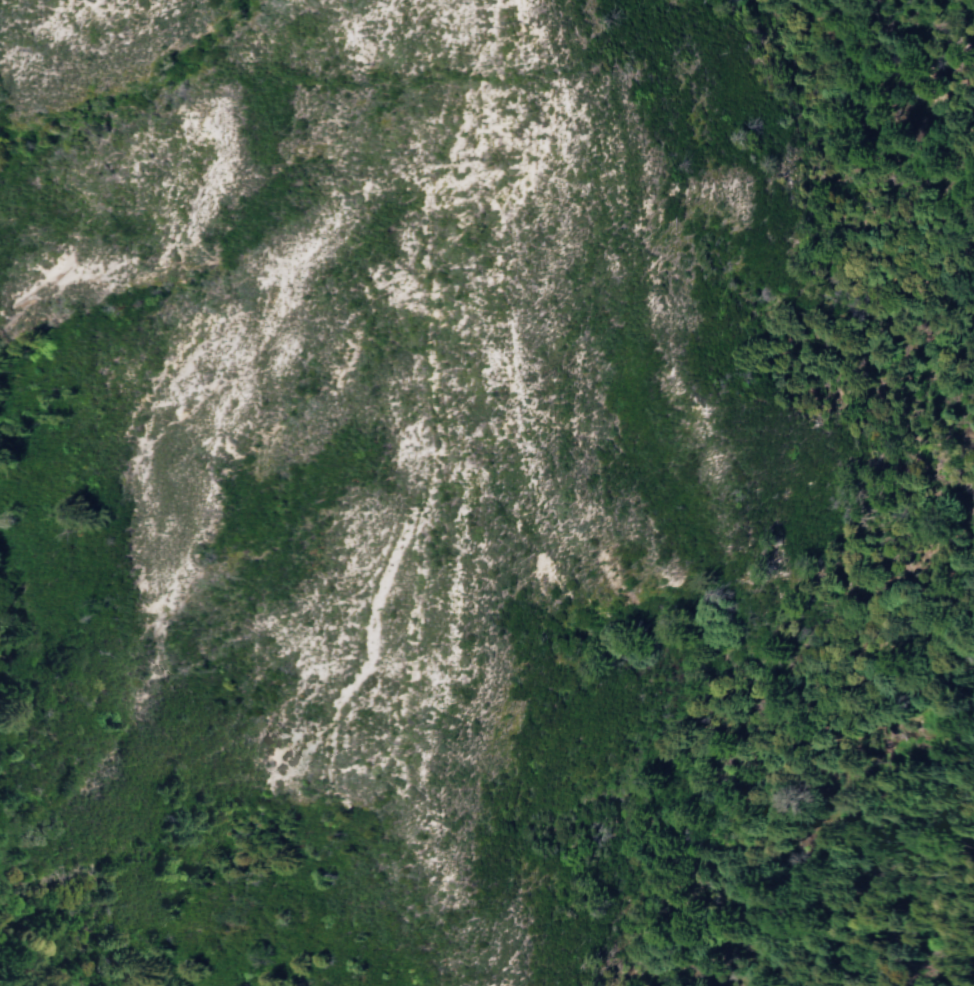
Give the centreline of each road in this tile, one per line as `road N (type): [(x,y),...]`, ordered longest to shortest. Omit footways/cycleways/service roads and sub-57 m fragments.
road 1 (track): [(511,0),(430,198),(447,465),(384,583),(372,675),(338,709),(330,782),(353,814)]

